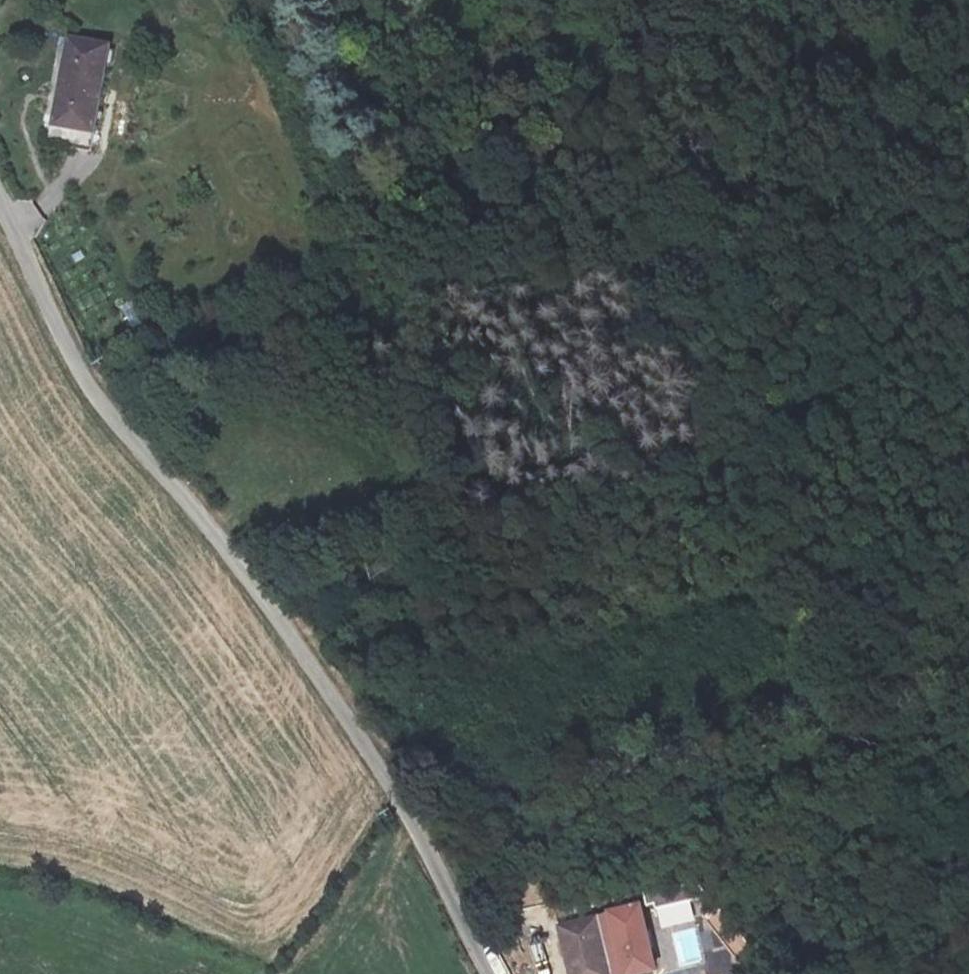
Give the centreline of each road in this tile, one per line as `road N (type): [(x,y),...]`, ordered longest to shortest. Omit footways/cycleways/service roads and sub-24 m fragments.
road 1 (unclassified): [(0,198),(81,374),(409,809),(488,973)]

